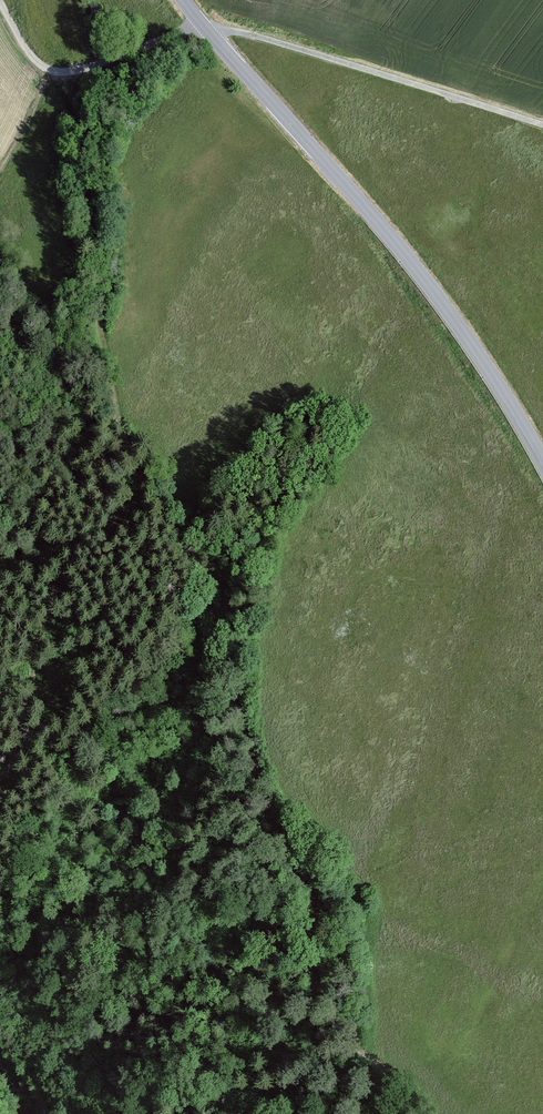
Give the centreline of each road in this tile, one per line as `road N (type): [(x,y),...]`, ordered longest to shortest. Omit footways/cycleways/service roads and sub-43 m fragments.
road 1 (track): [(431,1113),(339,1025),(322,981),(316,909),(244,735),(222,583),(184,544),(128,450),(61,75)]
road 2 (tertiary): [(542,479),(456,318),(188,0)]
road 3 (track): [(115,404),(103,462),(36,655),(13,765),(0,782)]
road 4 (track): [(542,122),(240,32),(208,31)]
road 5 (track): [(3,0),(33,54),(61,75),(102,69),(208,31)]

